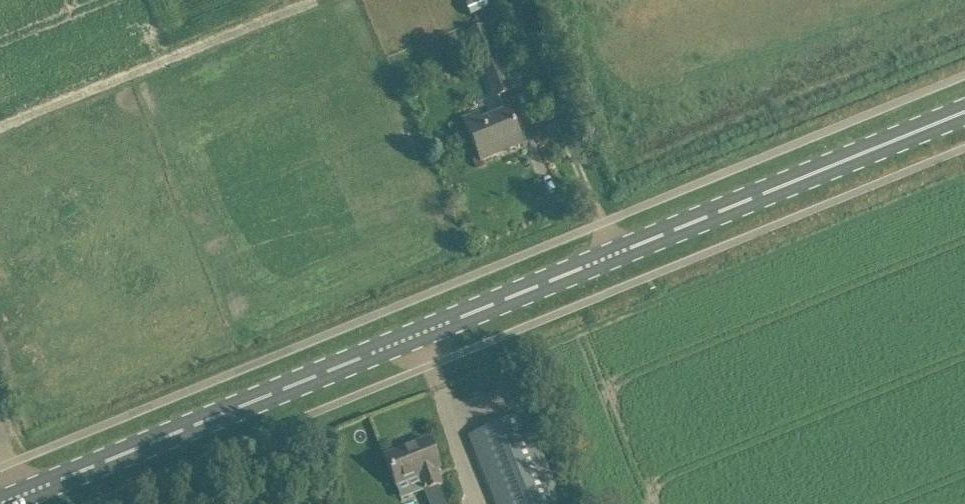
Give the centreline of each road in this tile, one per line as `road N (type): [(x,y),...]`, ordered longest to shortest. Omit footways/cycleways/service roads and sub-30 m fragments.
road 1 (primary): [(0,503),(964,112)]
road 2 (track): [(308,9),(0,129)]

